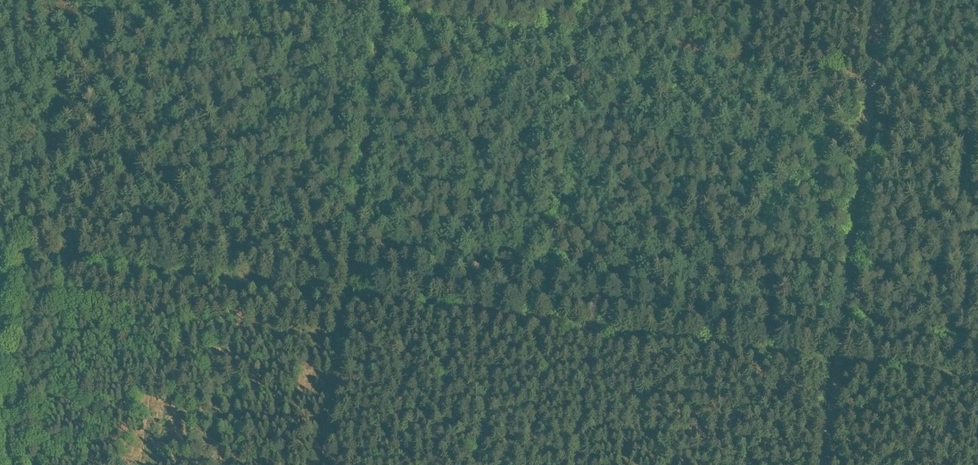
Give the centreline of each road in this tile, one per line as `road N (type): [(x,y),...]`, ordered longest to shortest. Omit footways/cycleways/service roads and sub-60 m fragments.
road 1 (track): [(0,253),(977,379)]
road 2 (track): [(823,464),(887,0)]

